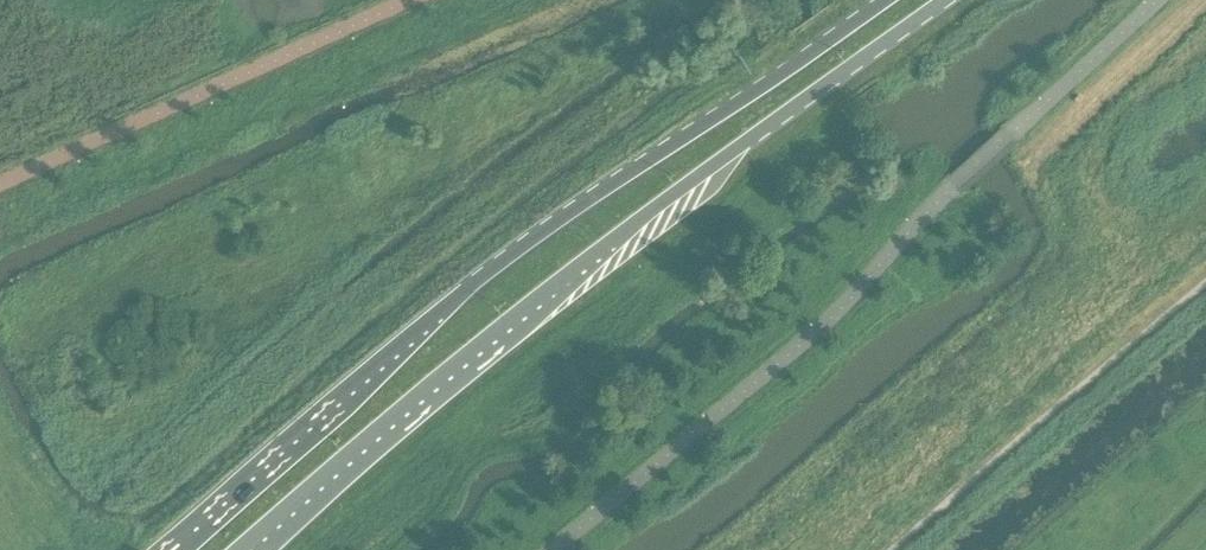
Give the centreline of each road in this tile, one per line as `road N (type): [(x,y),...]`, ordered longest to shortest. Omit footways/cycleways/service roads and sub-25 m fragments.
road 1 (primary): [(887,0),(491,270),(173,549)]
road 2 (primary): [(254,549),(570,279),(947,0)]

